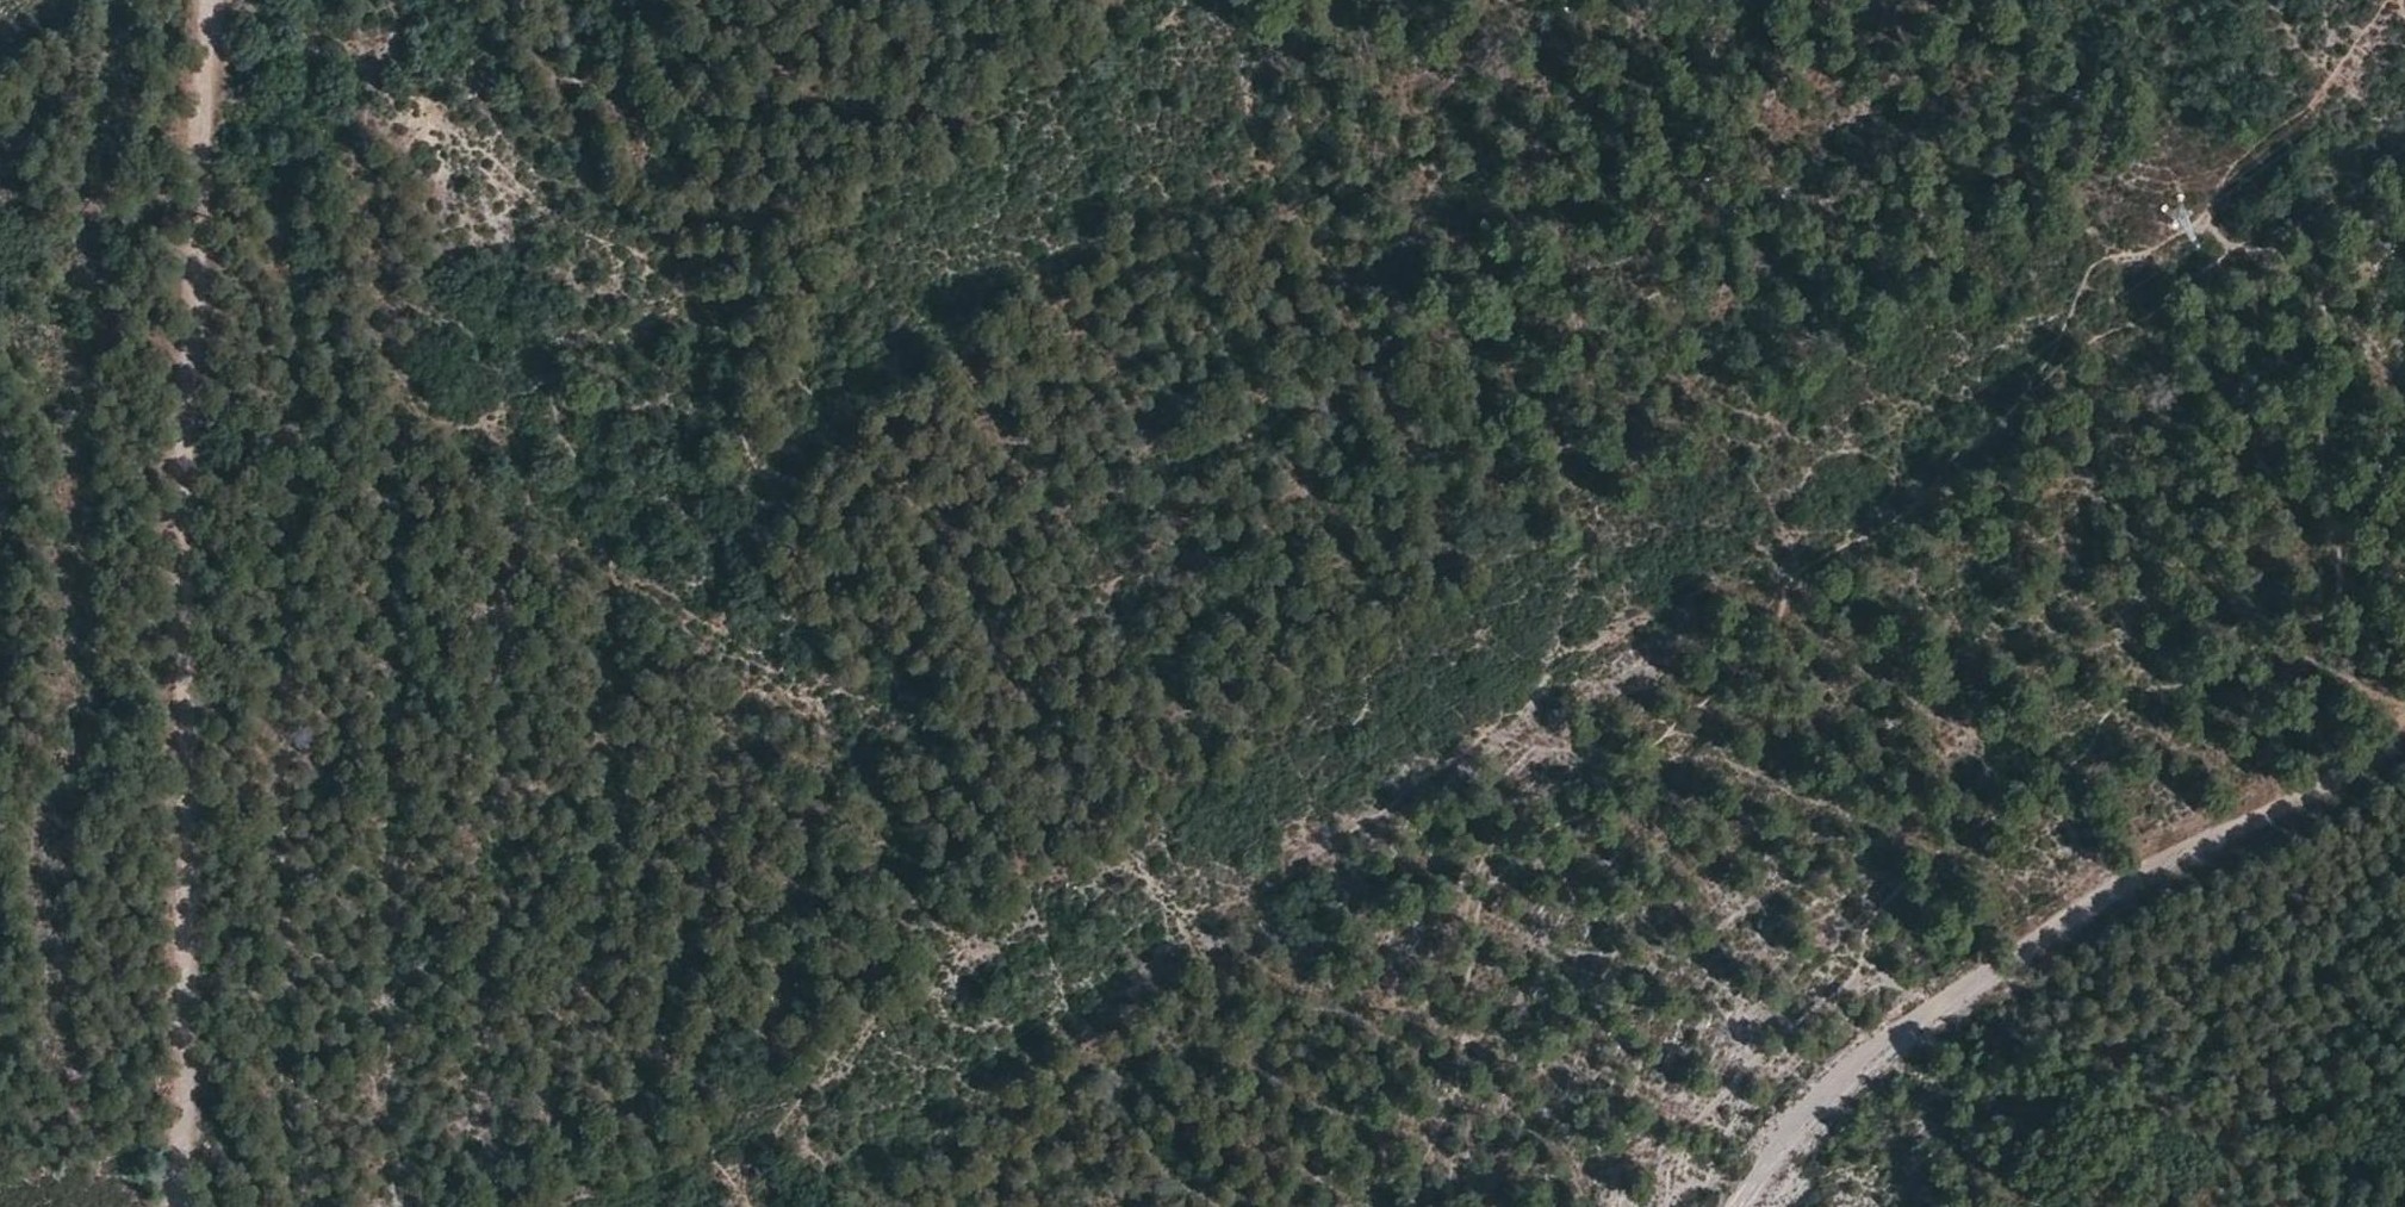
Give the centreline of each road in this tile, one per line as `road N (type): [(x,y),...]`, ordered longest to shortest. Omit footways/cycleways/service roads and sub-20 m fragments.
road 1 (track): [(224,0),(192,346),(190,1206)]
road 2 (track): [(2404,732),(2307,797),(2131,879),(1944,1006),(1783,1147),(1738,1206)]

